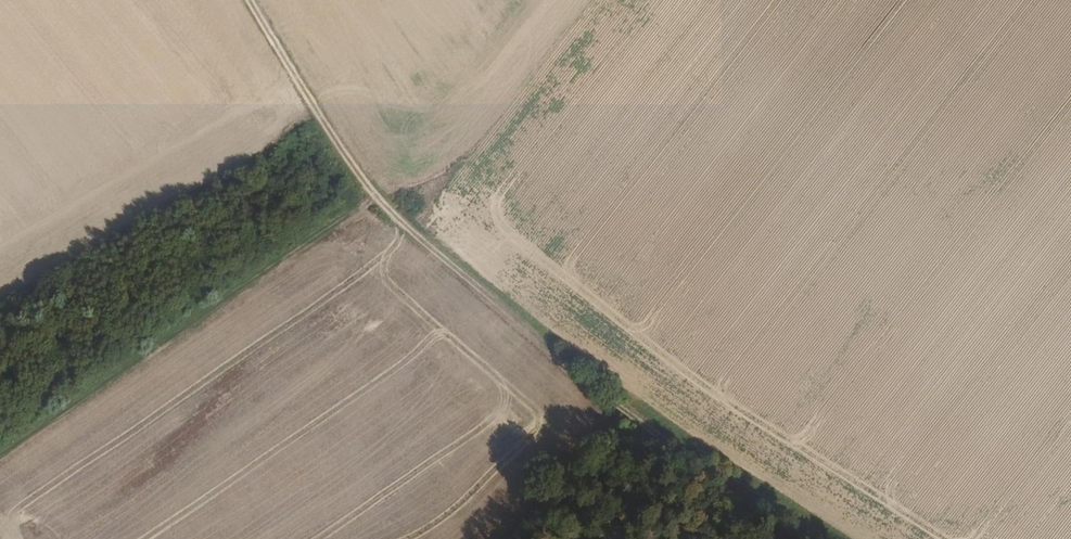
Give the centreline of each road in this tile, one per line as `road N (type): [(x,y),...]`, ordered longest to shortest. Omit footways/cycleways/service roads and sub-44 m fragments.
road 1 (track): [(844,538),(515,323),(379,198),(255,0)]
road 2 (track): [(0,448),(379,198)]

